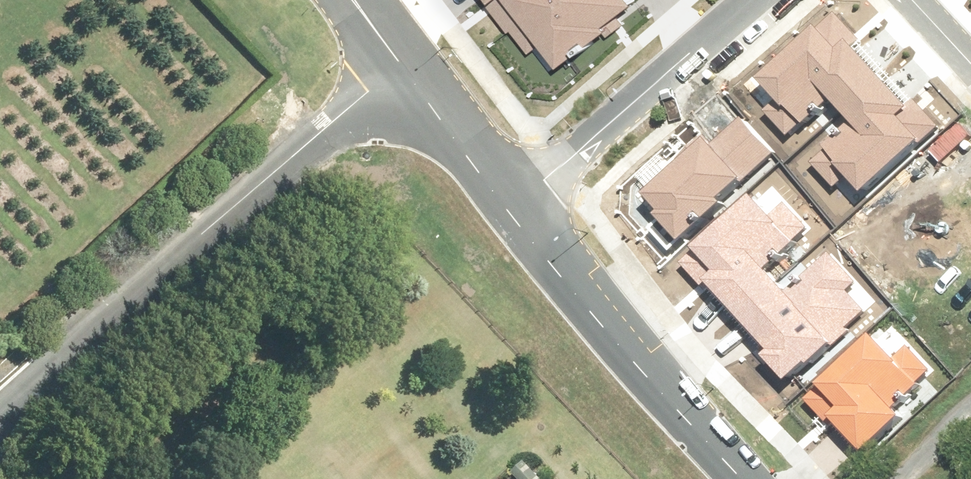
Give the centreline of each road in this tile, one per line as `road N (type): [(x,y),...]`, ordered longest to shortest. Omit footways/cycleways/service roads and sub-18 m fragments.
road 1 (unclassified): [(0,411),(405,63)]
road 2 (unclassified): [(744,478),(514,204)]
road 3 (residential): [(514,204),(750,0)]
road 4 (unclassified): [(514,204),(405,63)]

